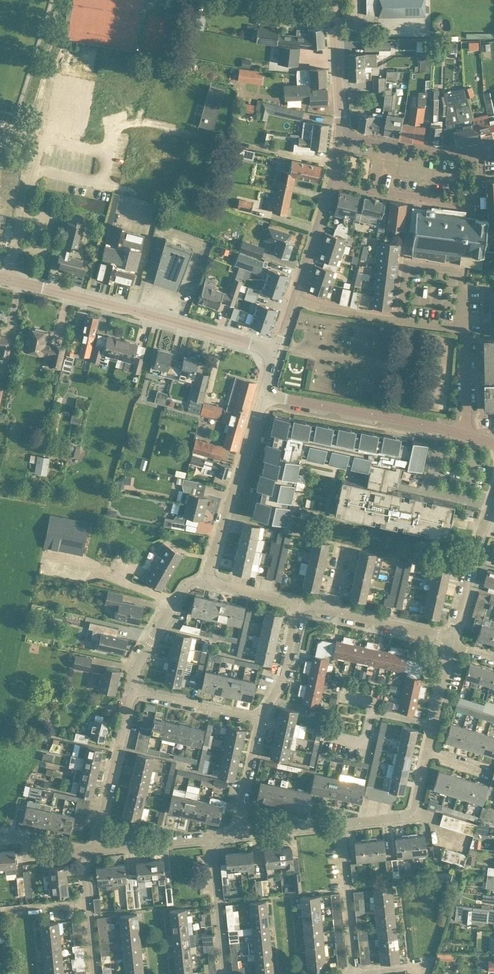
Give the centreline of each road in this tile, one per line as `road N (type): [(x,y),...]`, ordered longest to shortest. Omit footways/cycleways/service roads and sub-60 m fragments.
road 1 (tertiary): [(277,351),(0,277)]
road 2 (tertiary): [(465,435),(266,394)]
road 3 (unclassified): [(206,582),(266,394)]
road 4 (residential): [(333,179),(470,201),(472,154)]
road 5 (residential): [(399,321),(407,266),(456,270),(460,329)]
road 6 (unclassified): [(96,848),(132,690)]
road 7 (unclassified): [(355,973),(339,823)]
road 8 (residential): [(452,637),(493,494)]
road 9 (unclassified): [(132,690),(185,584),(206,582)]
road 10 (residential): [(339,823),(414,815),(427,753)]
road 11 (unclassified): [(225,973),(210,836)]
road 12 (unclassified): [(340,137),(332,0)]
road 13 (residential): [(472,154),(340,137)]
road 14 (unclassified): [(260,718),(132,690)]
road 15 (unclassified): [(294,299),(333,179)]
road 16 (unclassified): [(452,637),(329,610)]
road 17 (unclassified): [(95,973),(82,850)]
road 18 (unclassified): [(260,718),(281,681),(298,603)]

